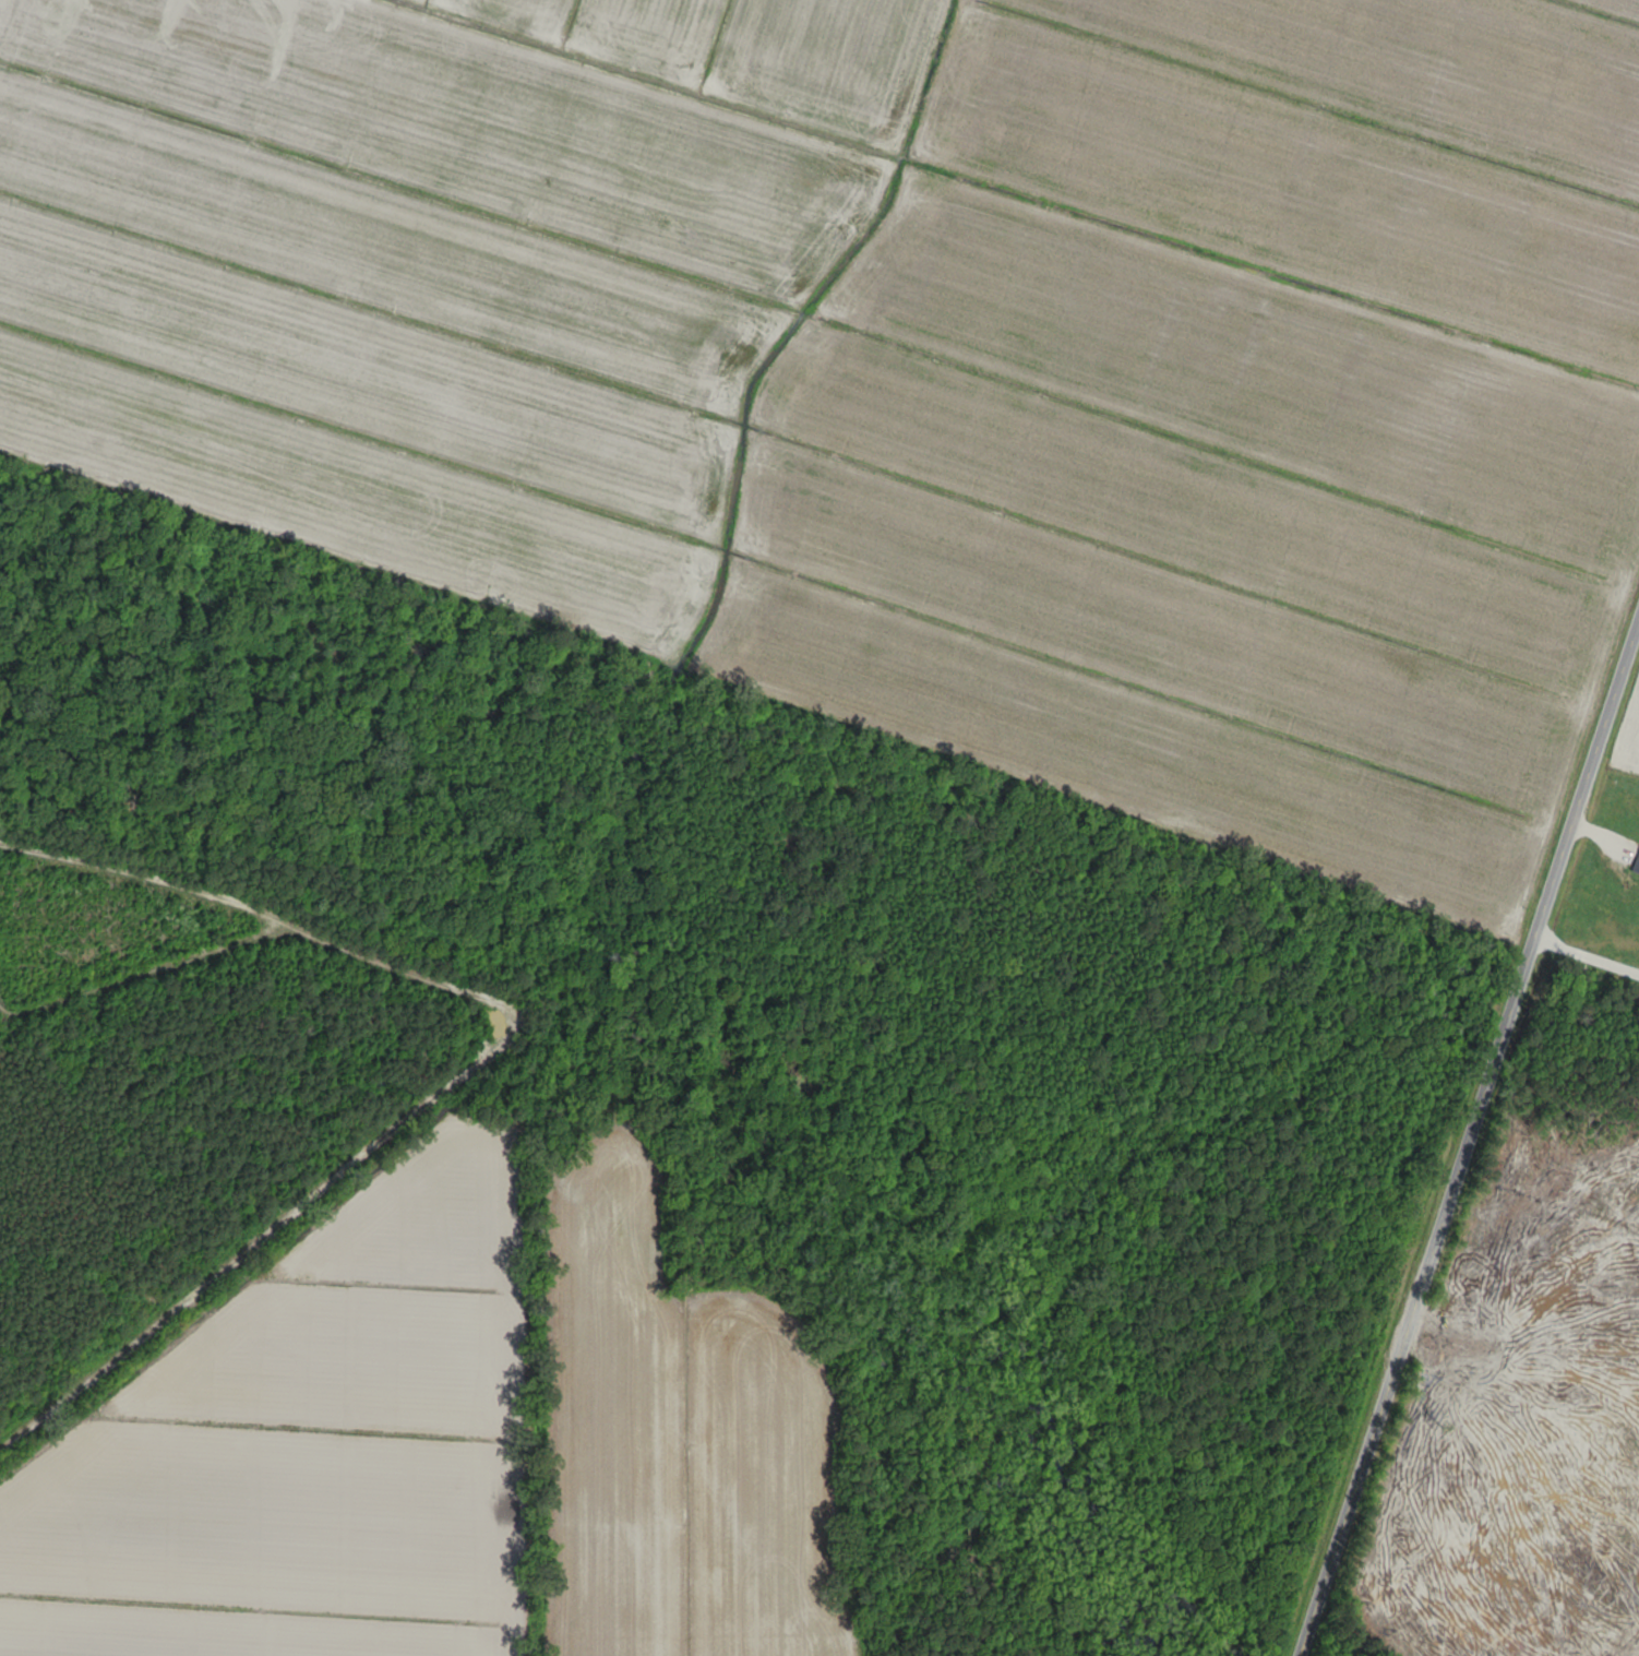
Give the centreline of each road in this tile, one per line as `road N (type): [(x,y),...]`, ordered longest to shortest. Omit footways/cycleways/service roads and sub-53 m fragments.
road 1 (residential): [(1299,1655),(1638,623)]

